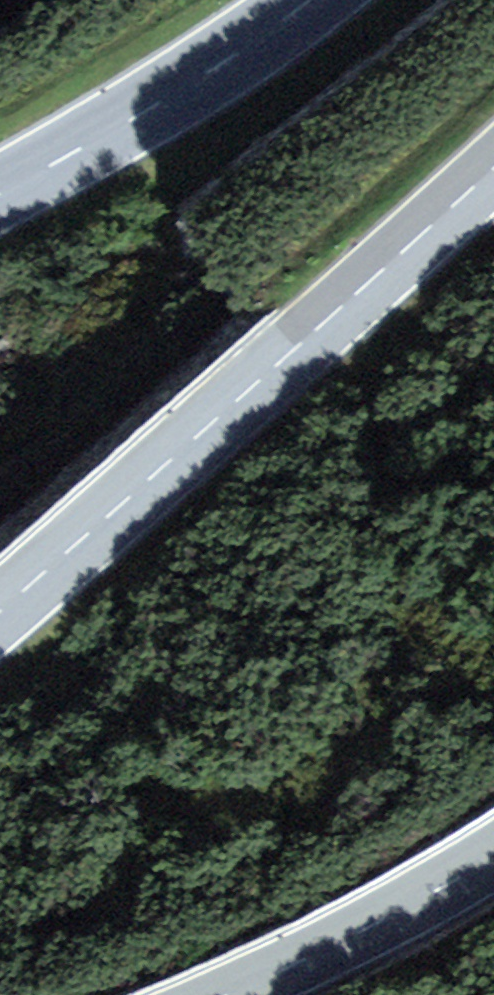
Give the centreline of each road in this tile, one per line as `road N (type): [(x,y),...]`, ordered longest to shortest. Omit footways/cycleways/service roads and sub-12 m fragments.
road 1 (primary): [(0,608),(493,167)]
road 2 (primary): [(310,0),(142,114),(0,196)]
road 3 (primary): [(493,858),(227,994)]

